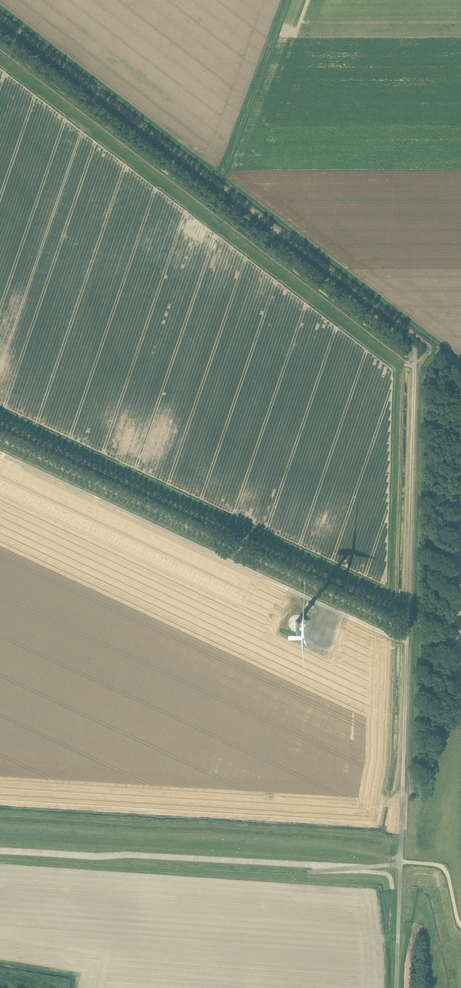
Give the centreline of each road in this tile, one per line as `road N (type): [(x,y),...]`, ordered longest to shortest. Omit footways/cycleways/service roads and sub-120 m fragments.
road 1 (track): [(0,825),(383,844),(350,835),(0,814)]
road 2 (track): [(415,348),(0,30)]
road 3 (unclassified): [(407,627),(0,435)]
road 4 (track): [(0,421),(408,610)]
road 5 (track): [(0,856),(307,872),(400,864)]
road 6 (track): [(390,858),(0,841)]
road 7 (unclassified): [(396,987),(407,627)]
road 8 (unclassified): [(407,627),(415,348)]

